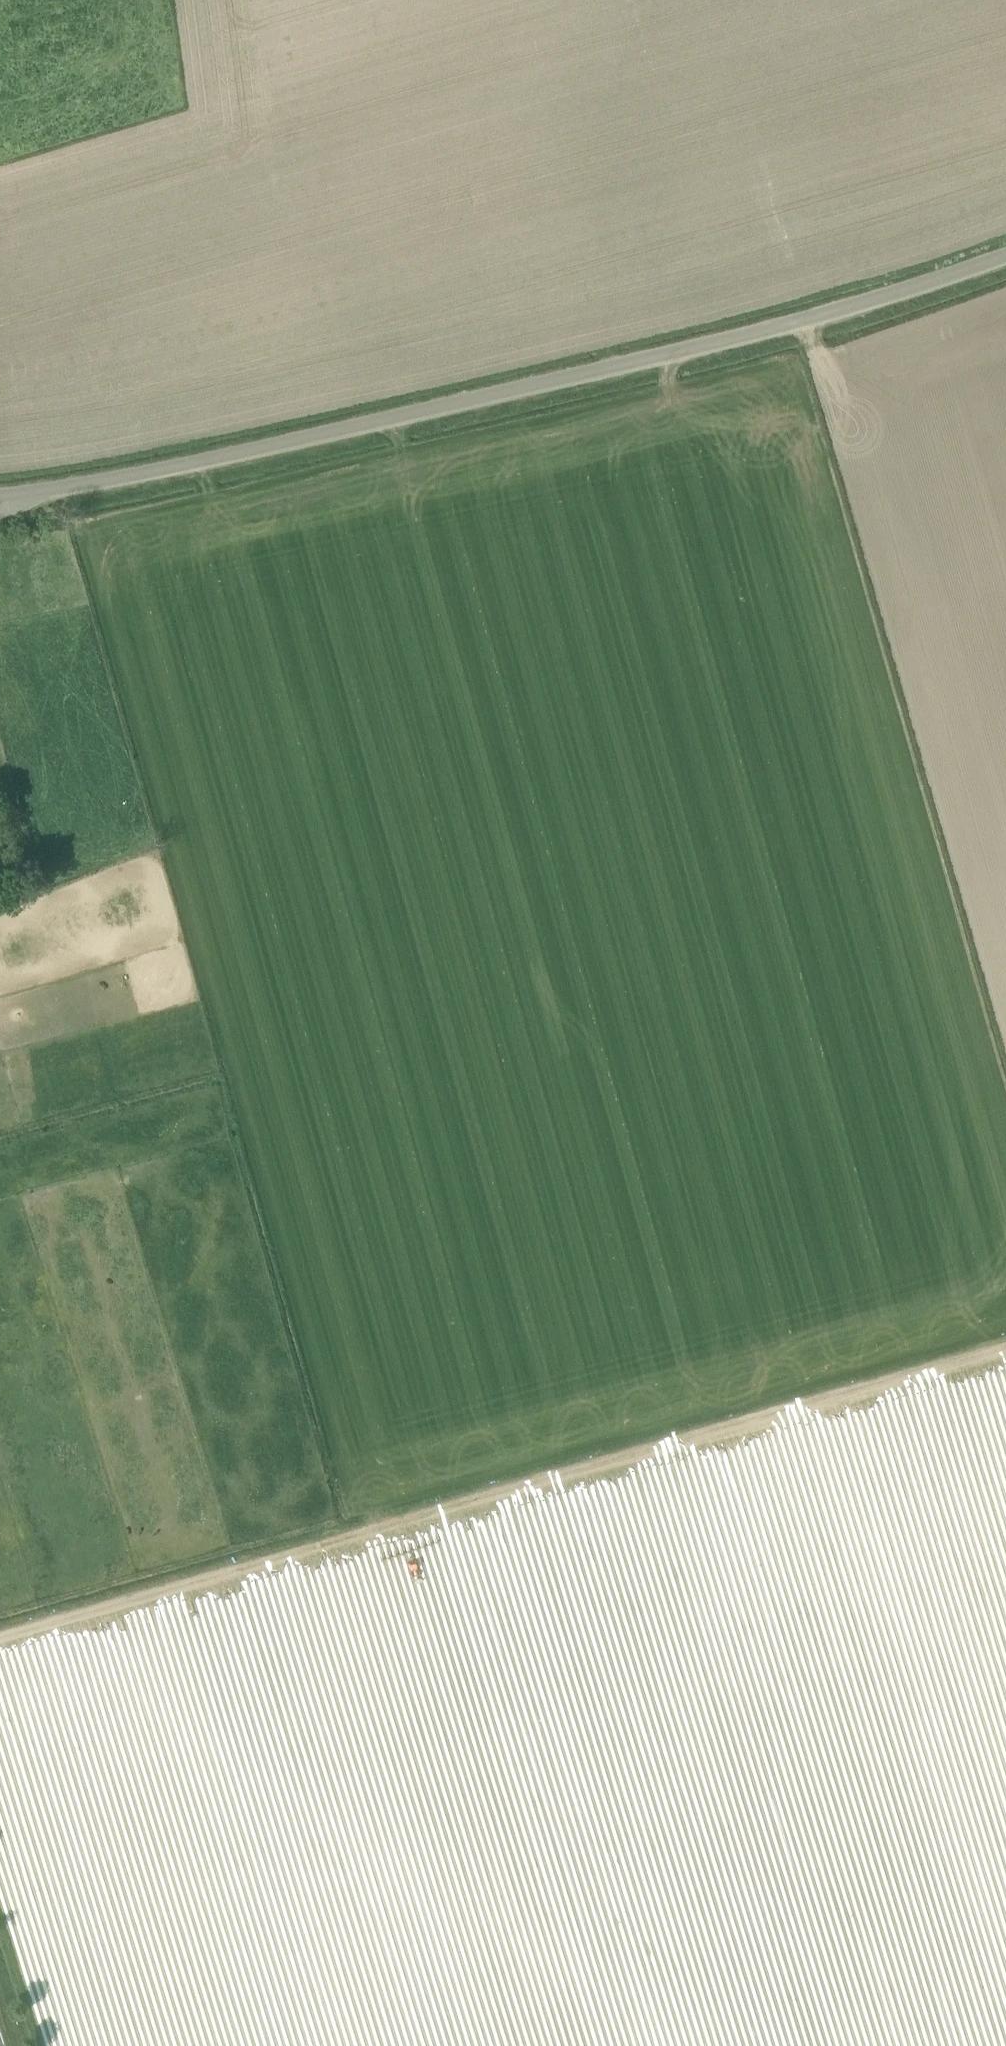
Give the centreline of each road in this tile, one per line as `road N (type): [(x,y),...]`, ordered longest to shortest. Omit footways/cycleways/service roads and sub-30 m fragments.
road 1 (unclassified): [(1005,258),(665,364),(0,501)]
road 2 (track): [(0,1638),(450,1509)]

